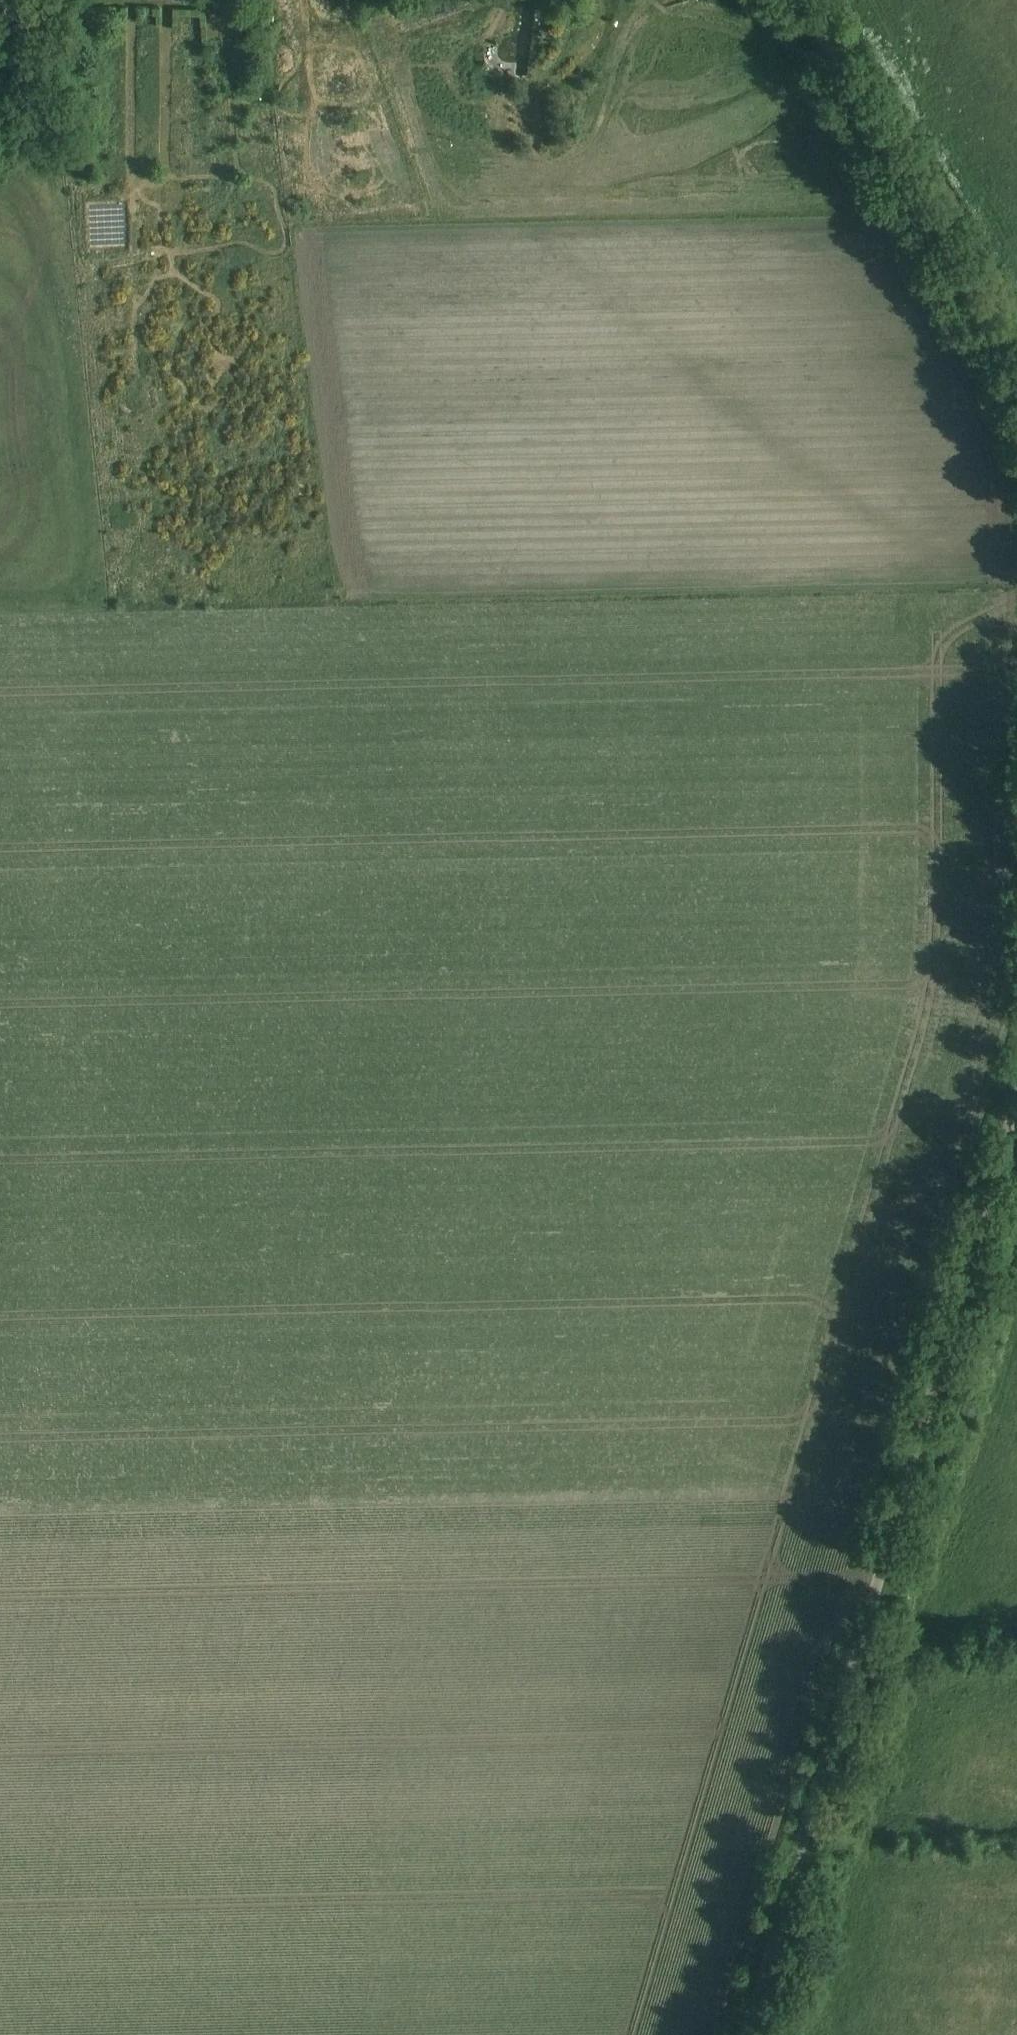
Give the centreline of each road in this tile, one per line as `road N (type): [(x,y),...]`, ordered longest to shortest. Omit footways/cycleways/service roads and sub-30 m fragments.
road 1 (unclassified): [(748,2034),(1016,1103)]
road 2 (unclassified): [(1016,359),(808,0)]

